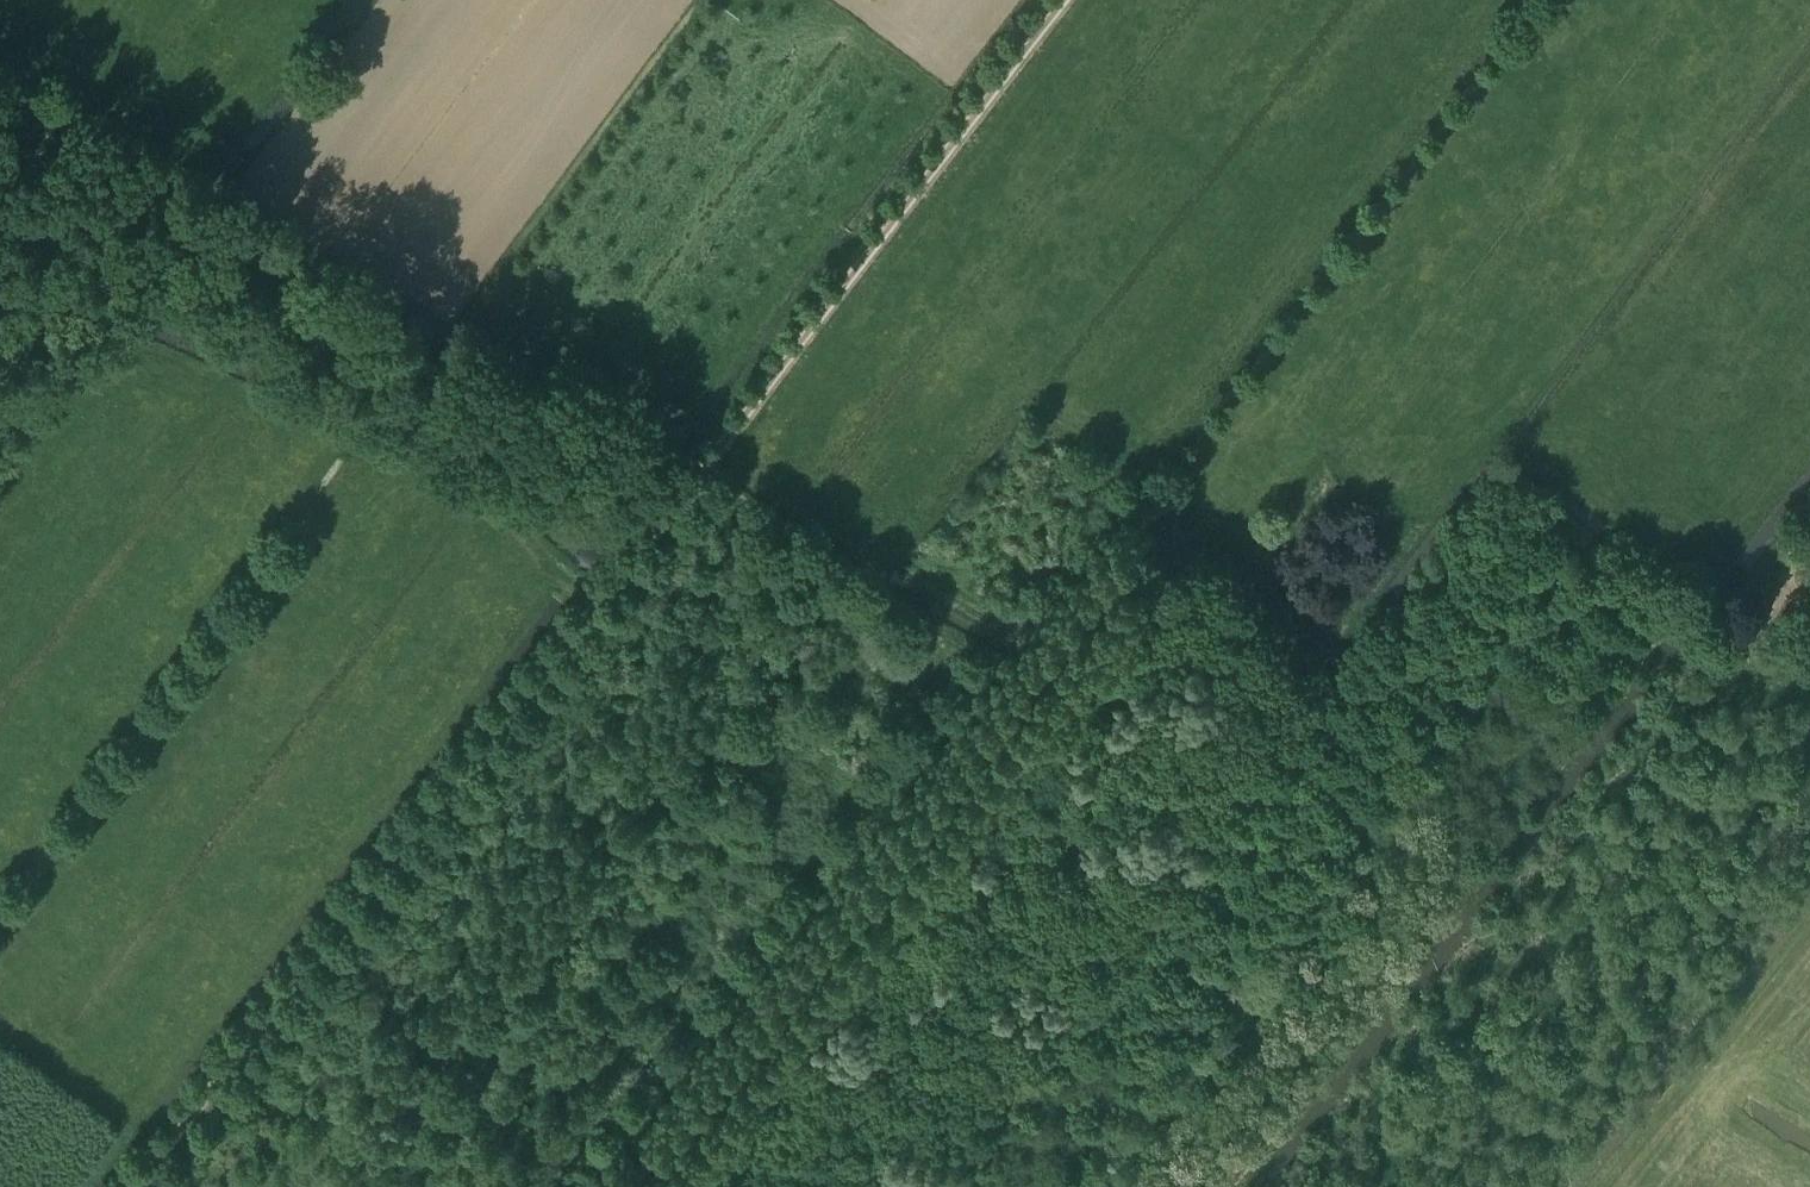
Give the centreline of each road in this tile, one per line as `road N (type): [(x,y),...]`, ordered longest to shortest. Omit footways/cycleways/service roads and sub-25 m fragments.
road 1 (track): [(131,1186),(589,613),(1061,0)]

